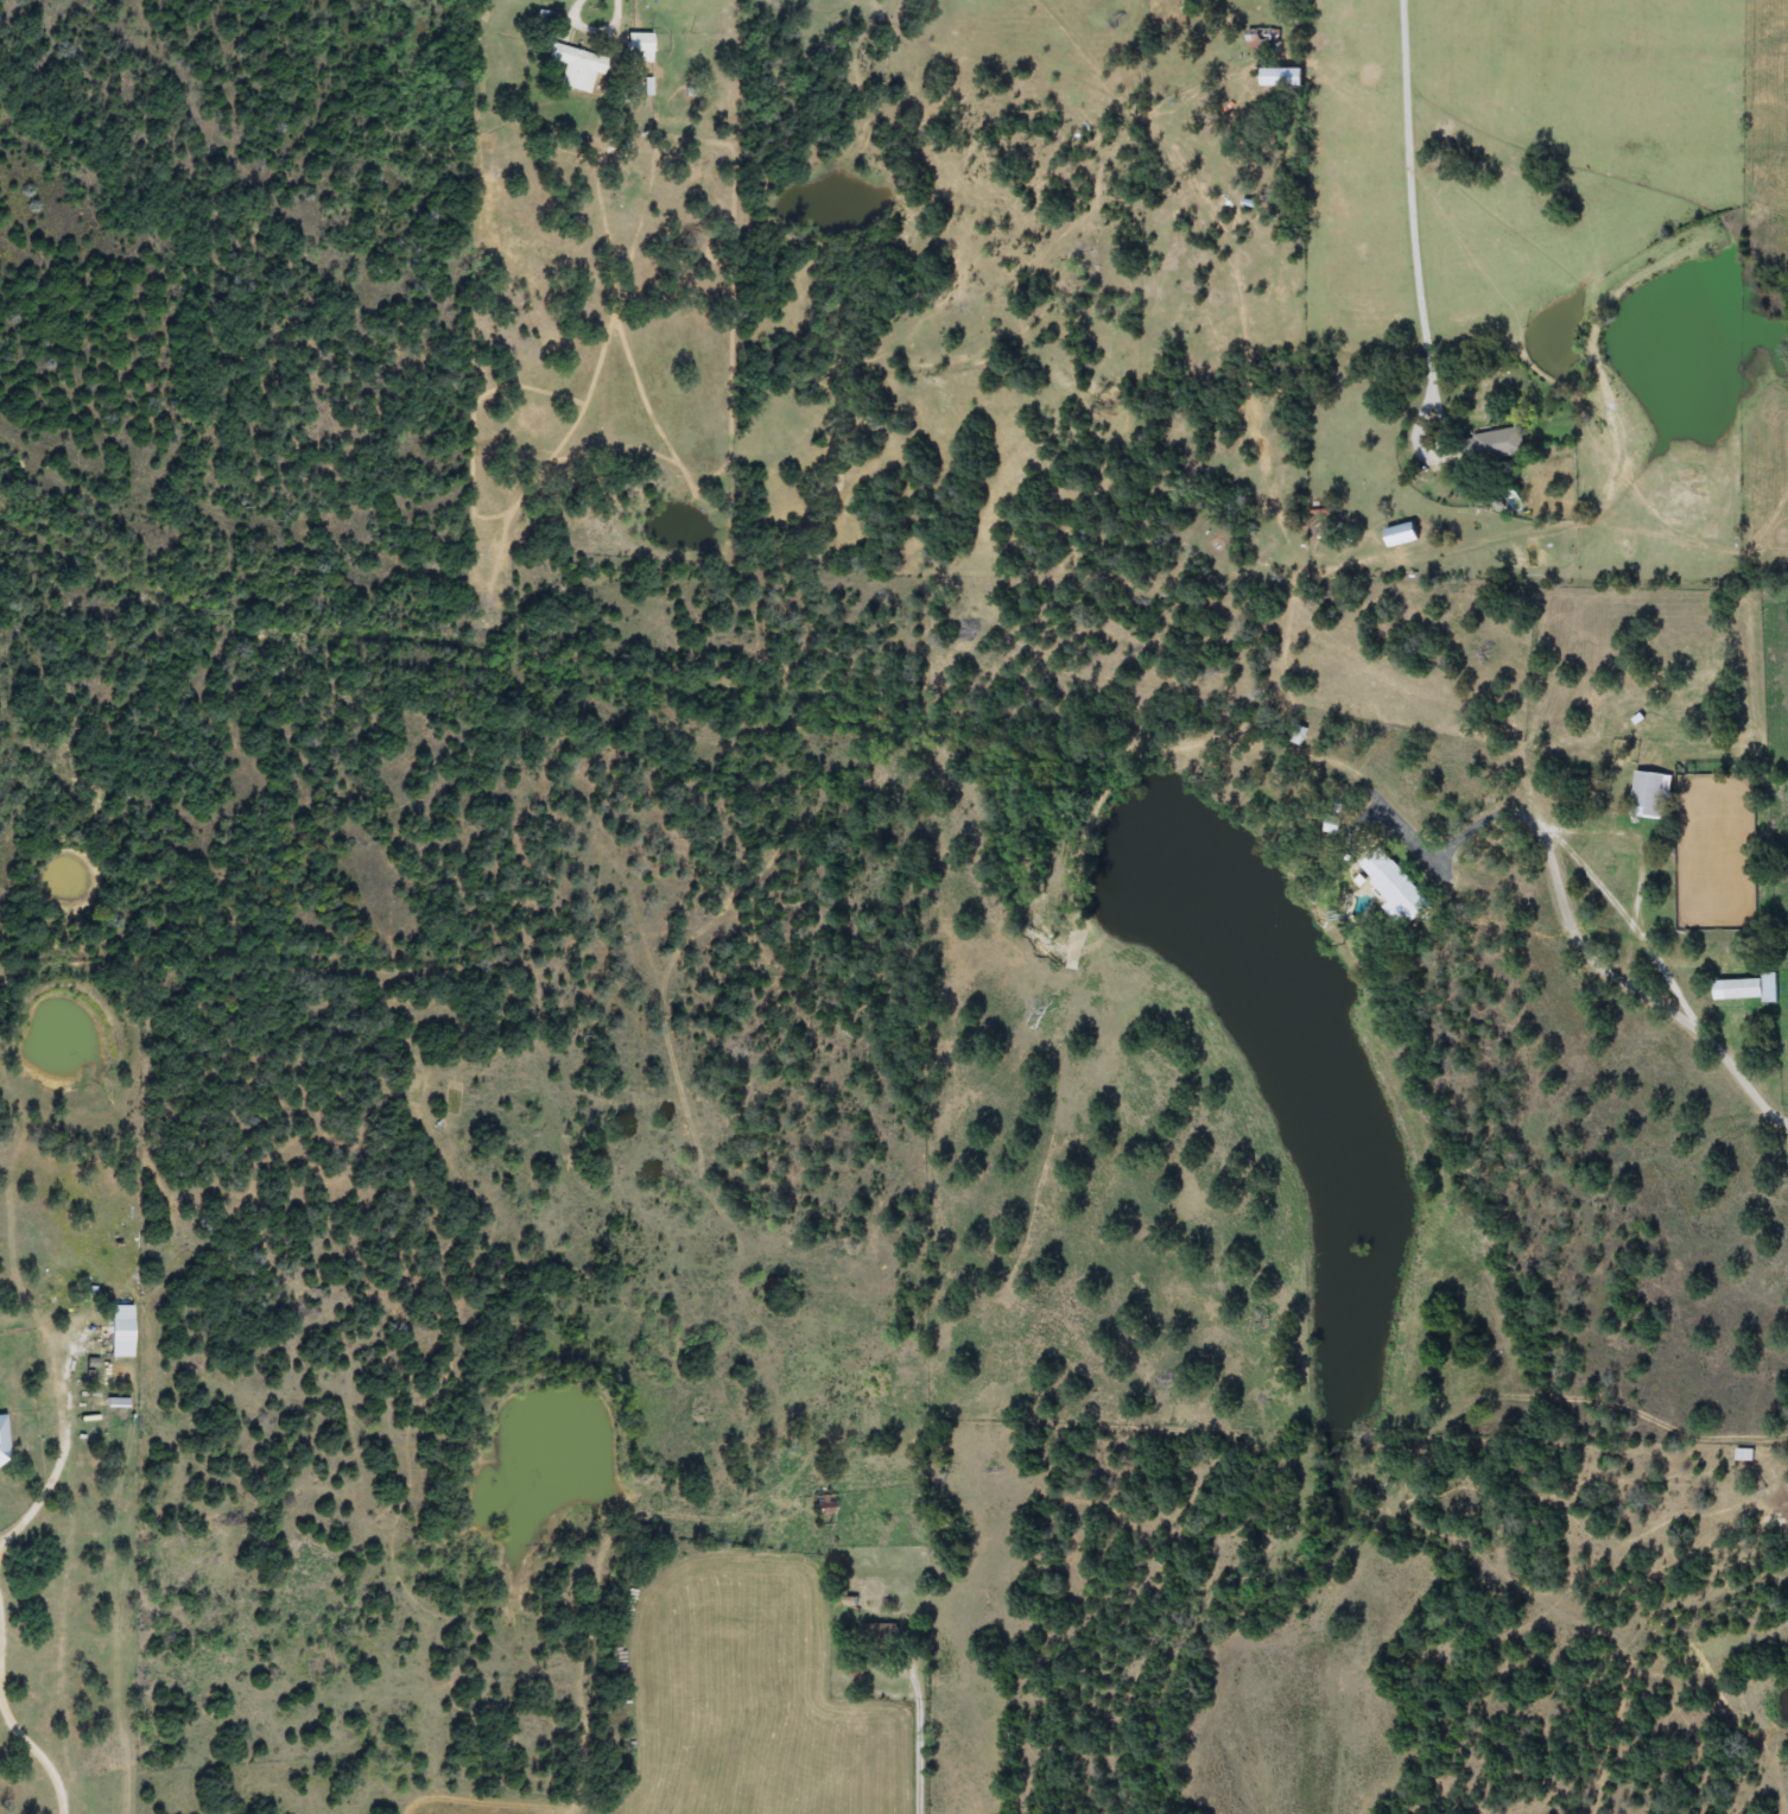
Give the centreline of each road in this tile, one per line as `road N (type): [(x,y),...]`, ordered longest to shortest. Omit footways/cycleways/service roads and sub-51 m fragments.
road 1 (residential): [(1787,1120),(1717,1039),(1586,946),(1537,822),(1488,818),(1448,851)]
road 2 (residential): [(1407,0),(1432,367),(1432,394),(1415,433)]
road 3 (residential): [(922,1813),(913,1664)]

